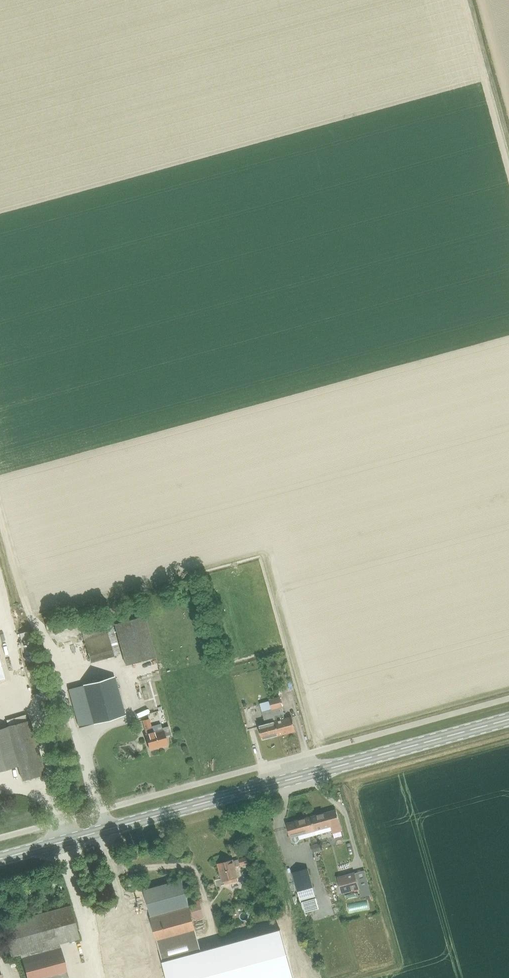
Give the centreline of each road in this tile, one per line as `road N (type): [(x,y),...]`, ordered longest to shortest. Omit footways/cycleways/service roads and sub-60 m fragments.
road 1 (primary): [(0,859),(508,720)]

